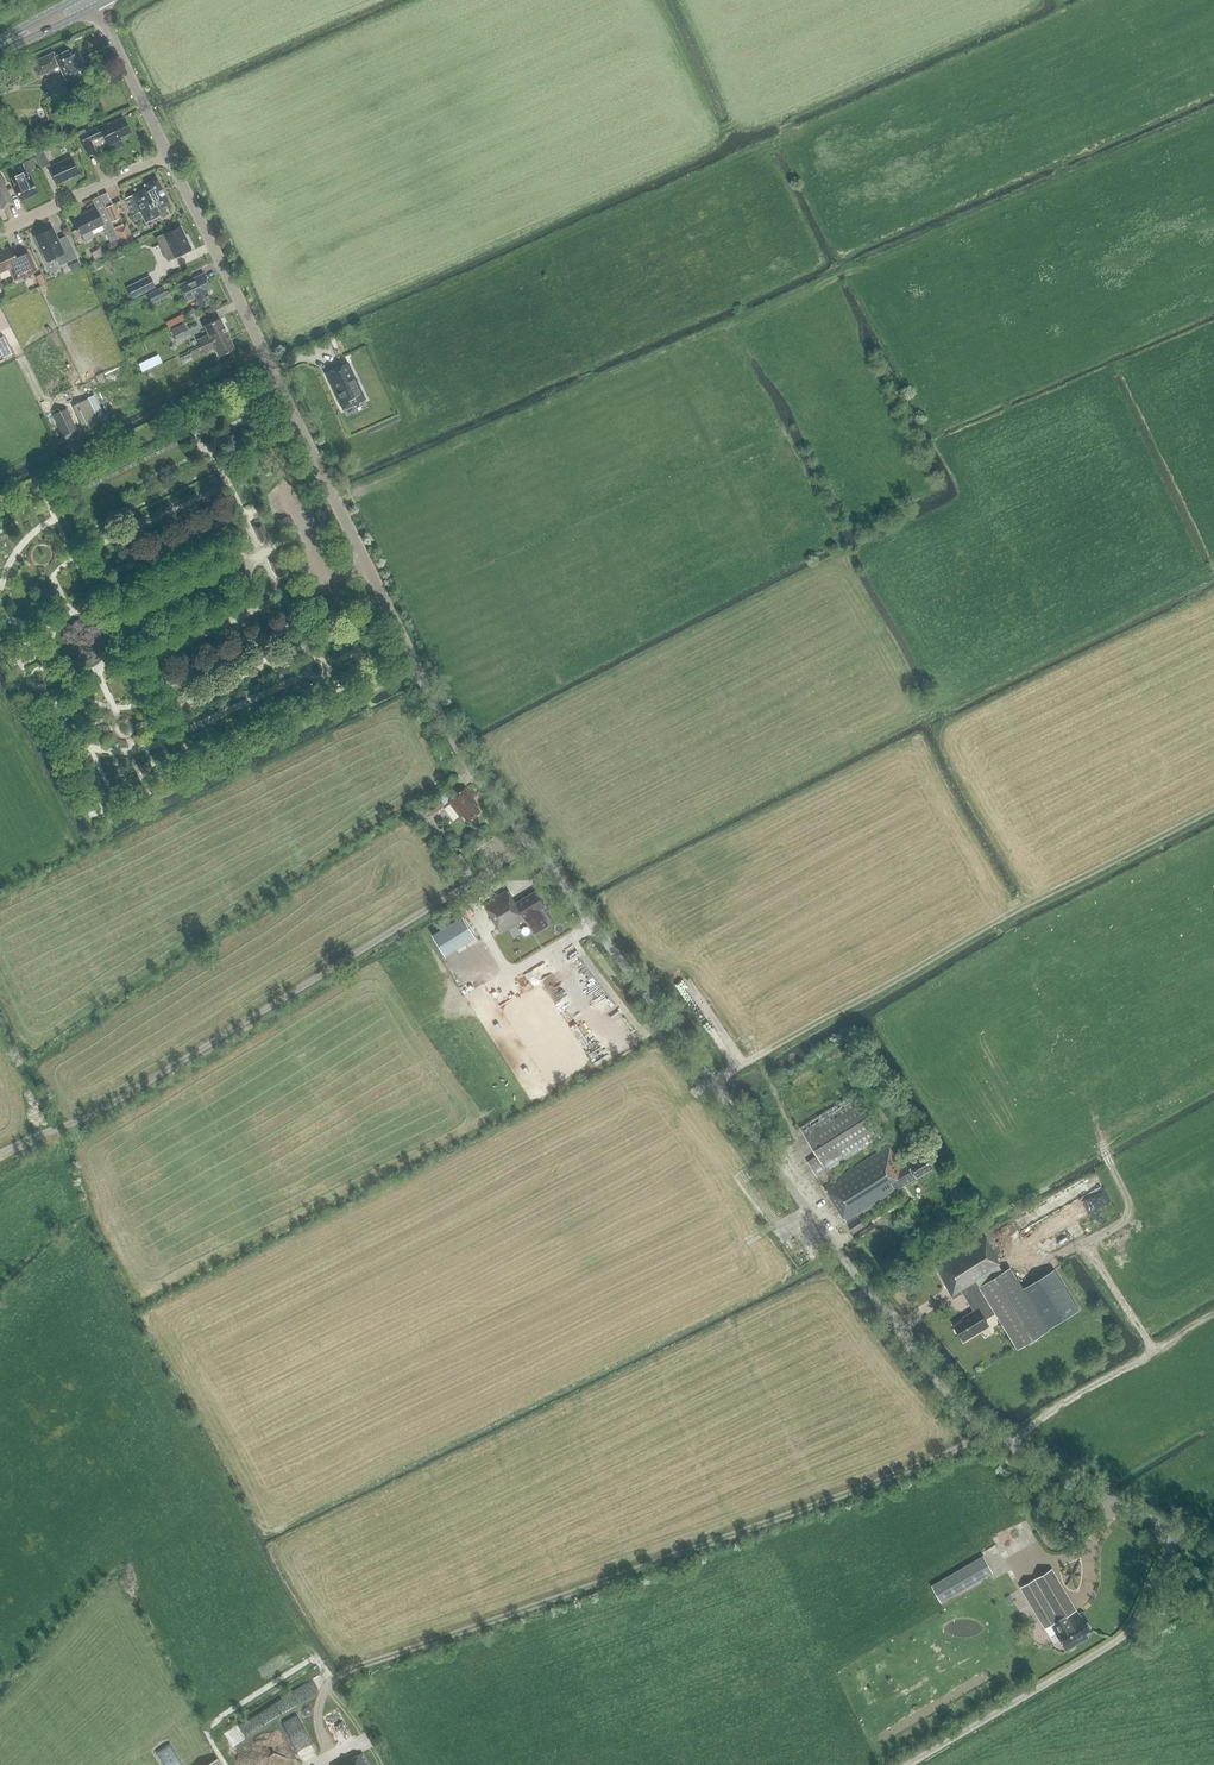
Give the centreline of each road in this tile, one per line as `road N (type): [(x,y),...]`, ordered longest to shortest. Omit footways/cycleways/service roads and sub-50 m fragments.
road 1 (unclassified): [(1213,1546),(991,1431),(951,1394),(466,762),(168,152)]
road 2 (track): [(312,1710),(327,1685),(348,1673),(779,1519),(991,1431)]
road 3 (residential): [(0,231),(168,152)]
road 4 (unclassified): [(168,152),(95,5)]

